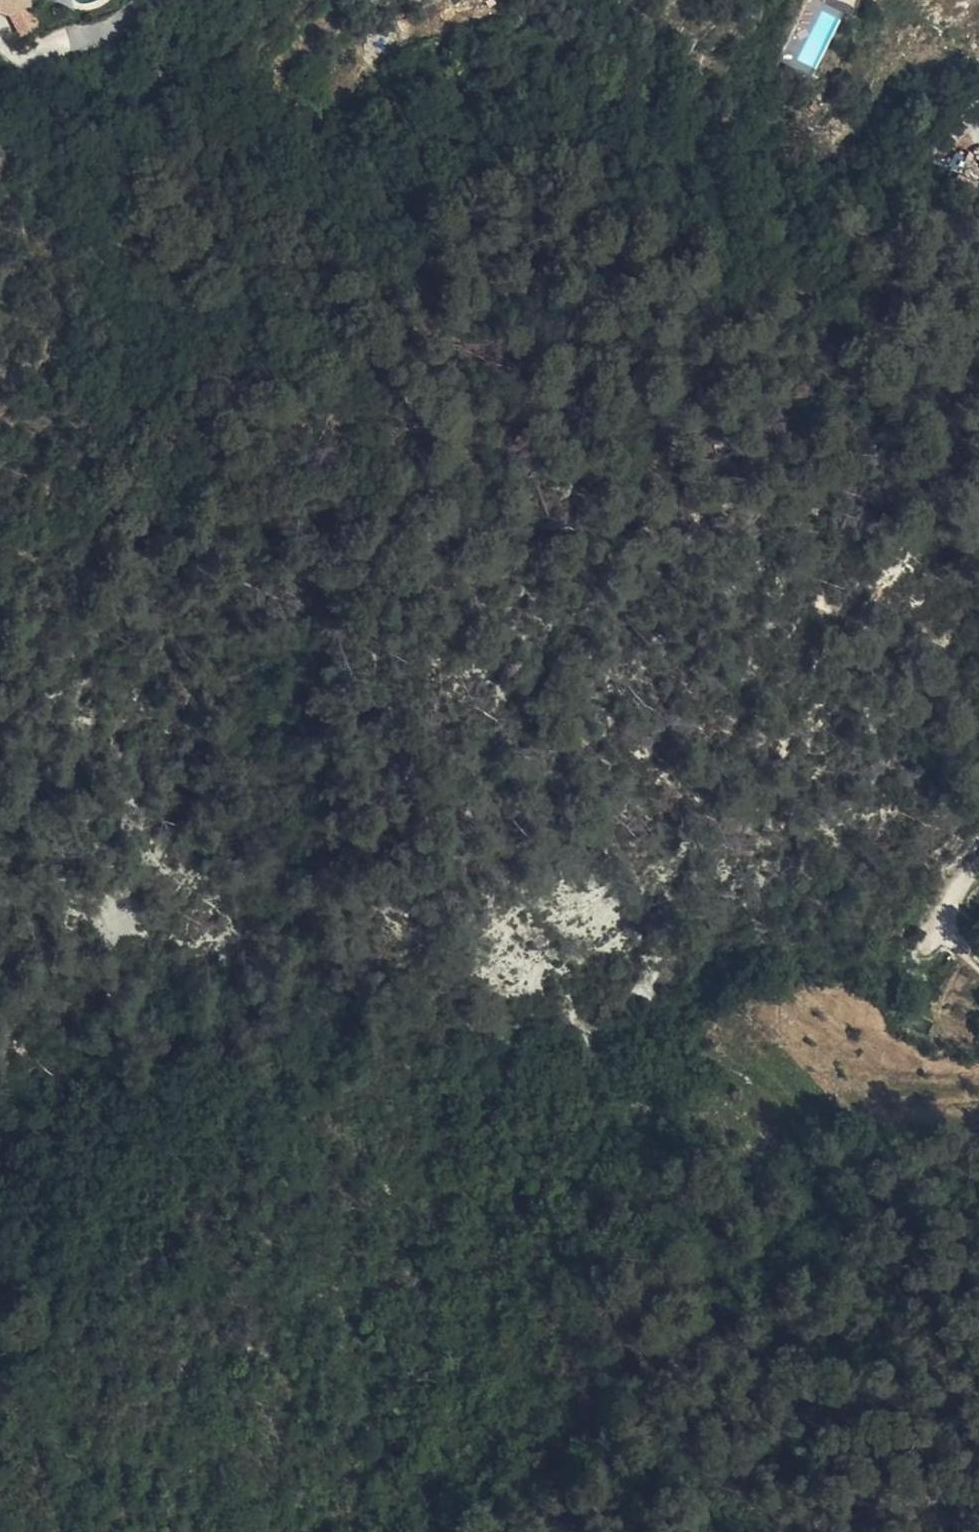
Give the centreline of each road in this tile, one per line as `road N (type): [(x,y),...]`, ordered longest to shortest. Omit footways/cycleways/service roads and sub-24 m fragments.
road 1 (residential): [(5,49),(30,55),(52,49),(157,0)]

